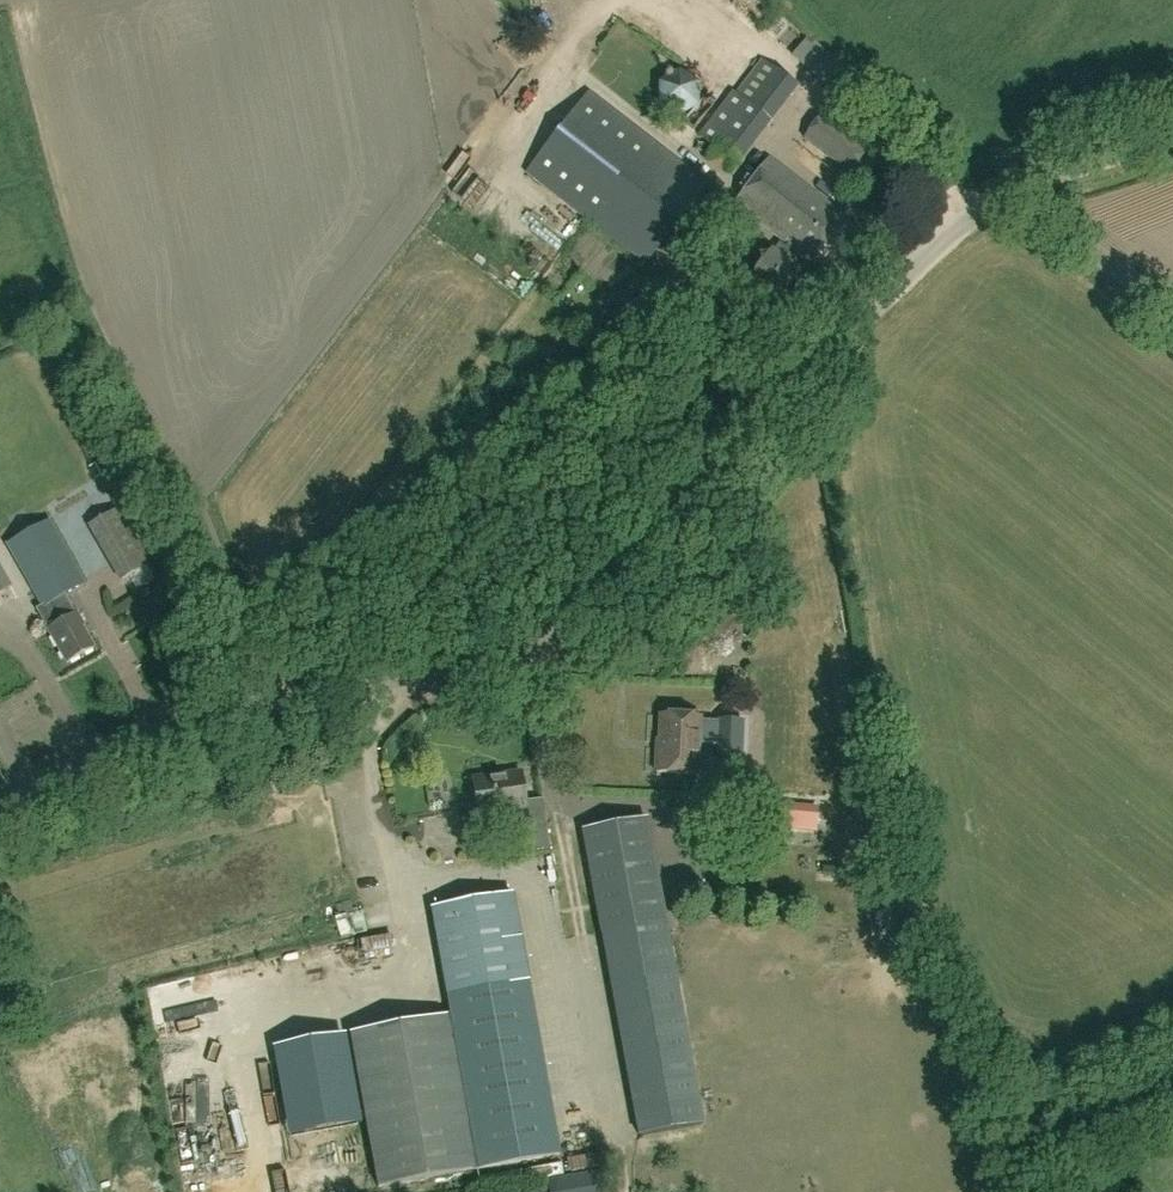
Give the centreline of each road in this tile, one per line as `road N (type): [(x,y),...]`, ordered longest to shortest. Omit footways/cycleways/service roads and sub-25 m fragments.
road 1 (unclassified): [(0,819),(193,734),(533,671),(945,240),(973,220),(1172,141)]

